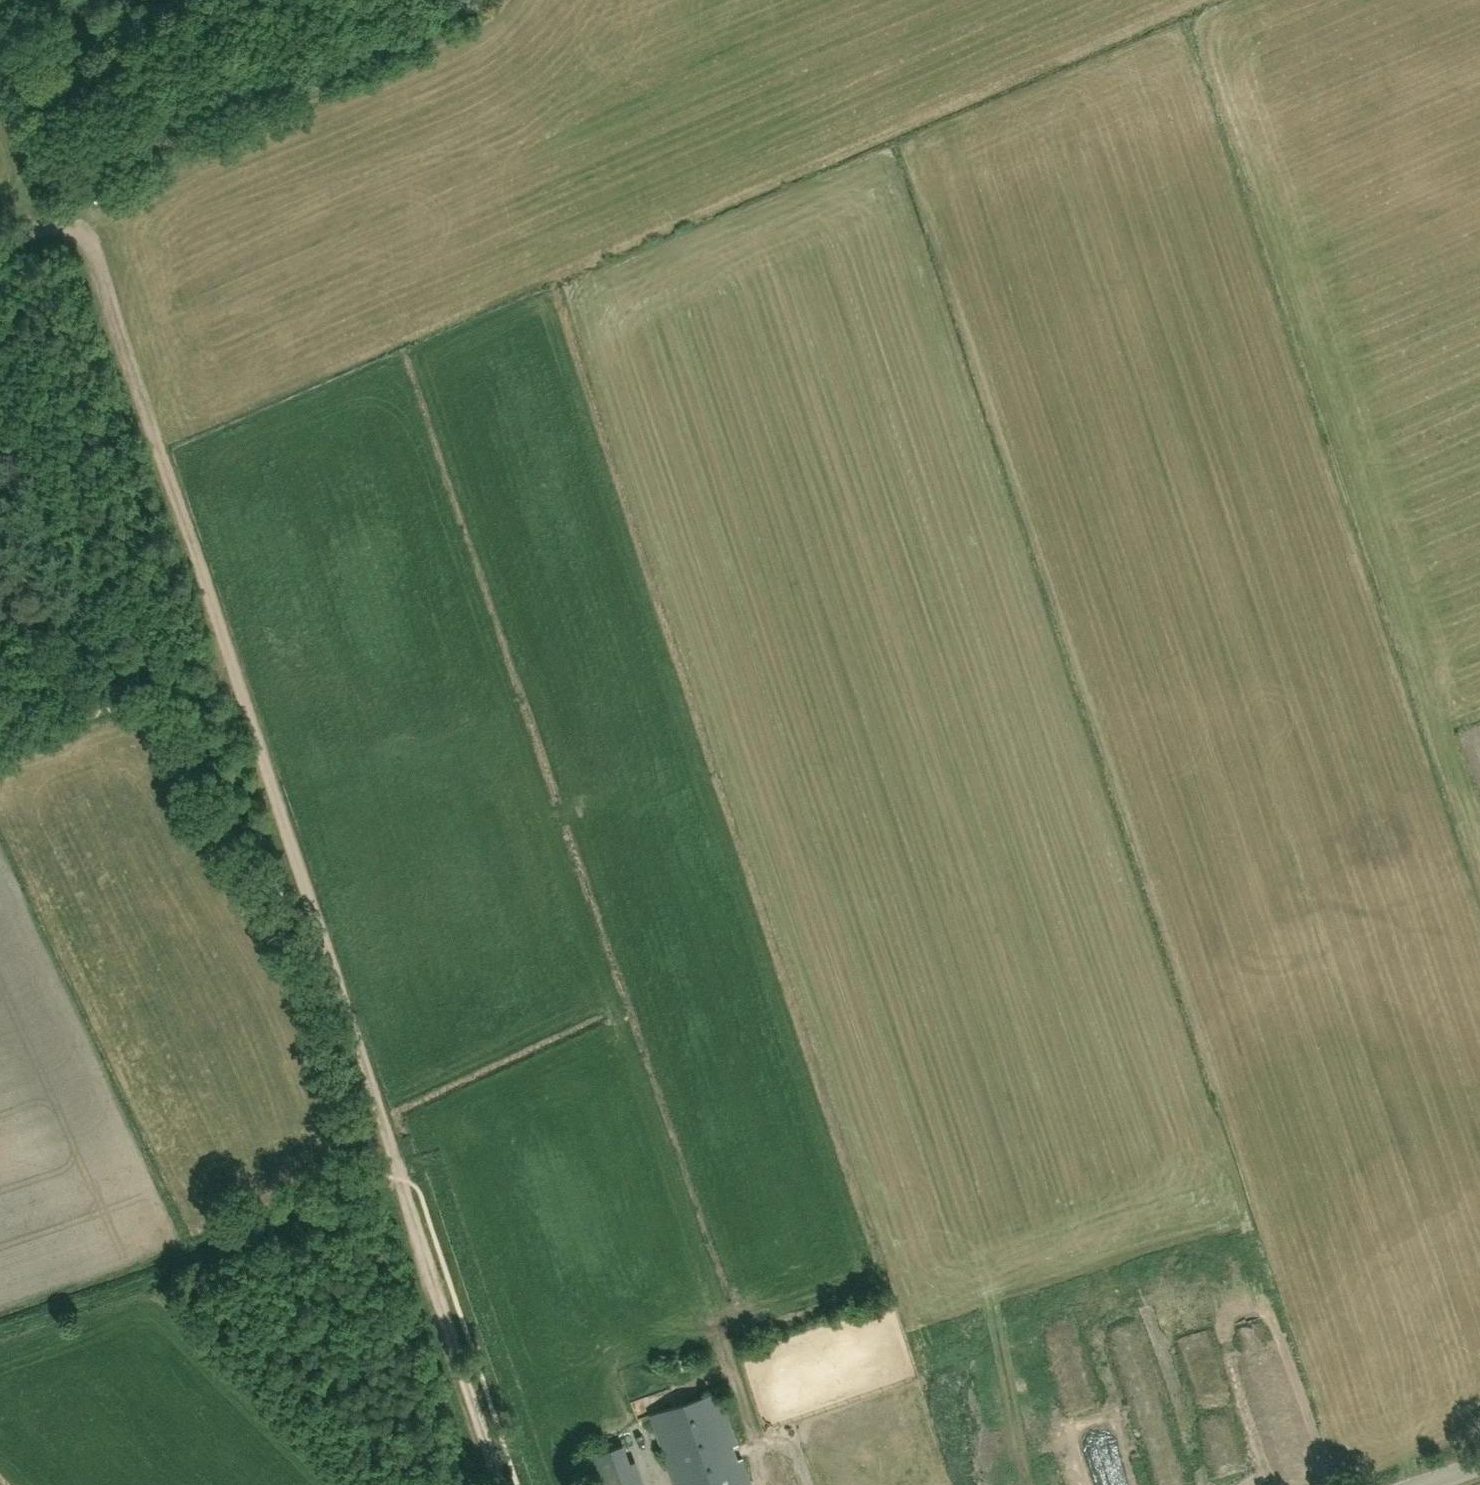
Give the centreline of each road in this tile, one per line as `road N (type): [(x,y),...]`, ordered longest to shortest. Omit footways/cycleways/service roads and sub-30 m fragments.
road 1 (track): [(0,248),(62,229),(83,236),(99,260),(401,1179)]
road 2 (track): [(401,1179),(500,1484)]
road 3 (track): [(62,229),(0,49)]

